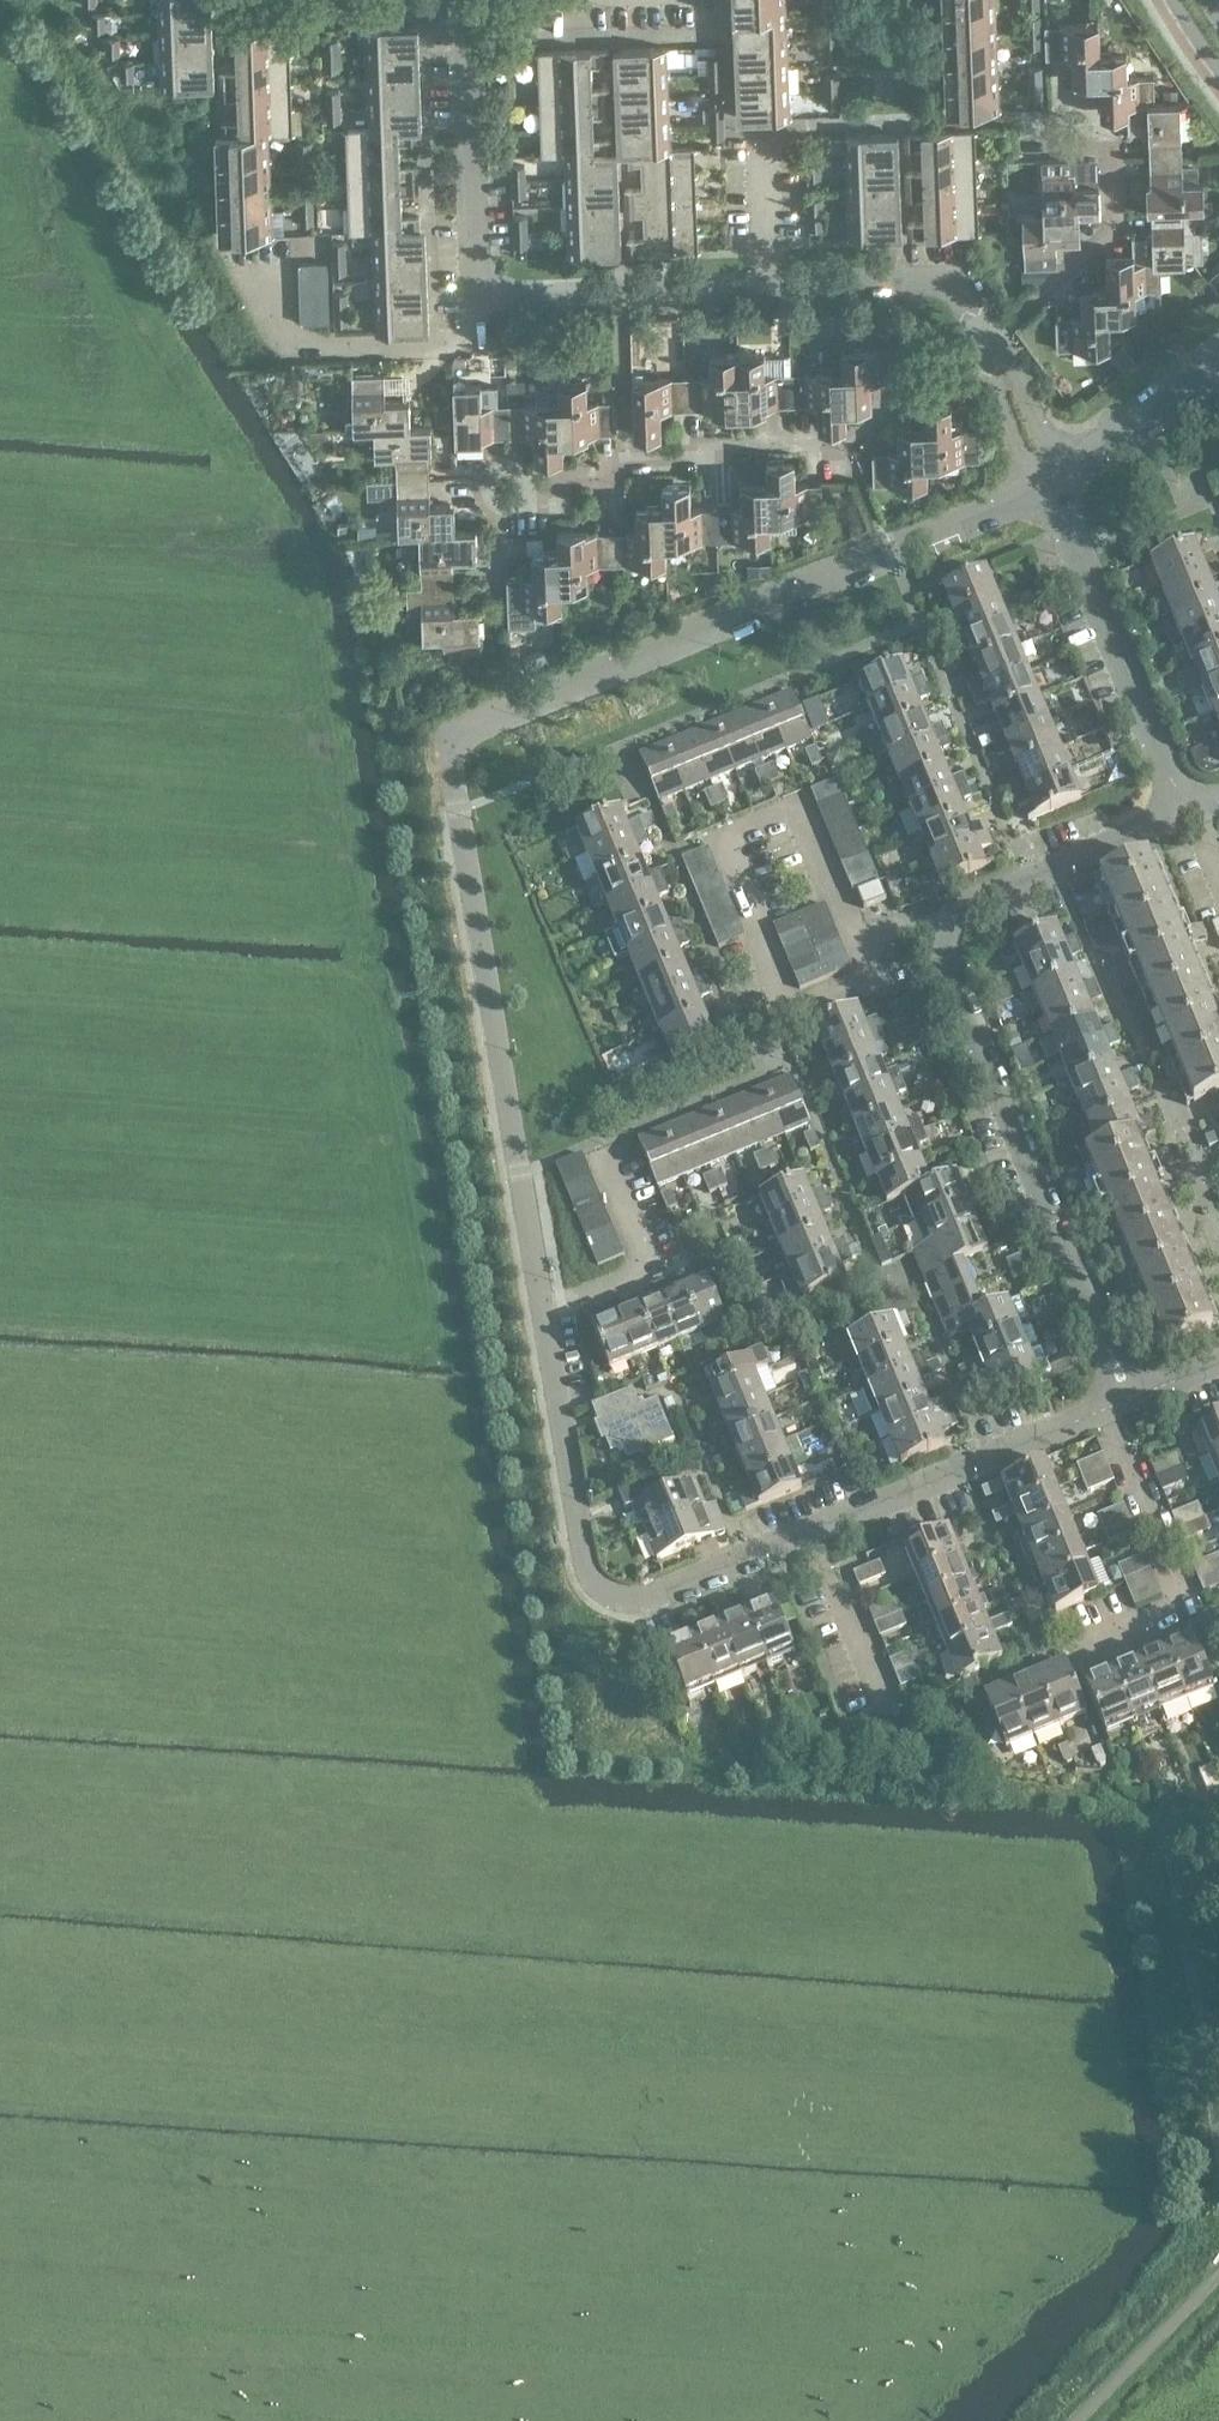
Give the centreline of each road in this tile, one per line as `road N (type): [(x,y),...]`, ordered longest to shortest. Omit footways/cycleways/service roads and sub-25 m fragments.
road 1 (unclassified): [(540,1318),(450,837),(454,734),(1048,488)]
road 2 (residential): [(1130,1398),(949,980),(942,934)]
road 3 (residential): [(857,948),(795,810),(723,842),(793,1009),(870,977)]
road 4 (residential): [(994,336),(844,448),(738,447),(729,470),(628,472)]
road 5 (residential): [(1043,1656),(1187,1609),(1105,1410)]
road 6 (residential): [(1197,809),(1173,782),(1048,488)]
road 7 (residential): [(1044,114),(1046,146),(1112,146),(1114,227),(994,336)]
road 8 (residential): [(642,1603),(607,1596),(584,1569),(540,1318)]
road 9 (residential): [(245,280),(294,355),(478,348),(477,298)]
road 10 (residential): [(812,1535),(1105,1410)]
road 11 (residential): [(455,10),(477,298)]
road 12 (residential): [(942,934),(982,900),(1197,809)]
road 13 (residential): [(540,1318),(646,1265),(599,1141)]
road 14 (residential): [(994,336),(940,283),(779,287)]
road 15 (unclassified): [(1048,488),(1218,357)]
road 16 (residential): [(884,1706),(812,1535)]
road 17 (residential): [(642,1603),(672,1597),(812,1535)]
road 18 (residential): [(628,472),(627,293)]
road 19 (residential): [(285,19),(455,10)]
road 20 (unclassified): [(1048,488),(994,336)]
road 21 (residential): [(627,293),(779,287)]
road 22 (residential): [(477,298),(627,293)]
road 23 (residential): [(779,287),(767,139)]
road 24 (residential): [(455,10),(586,1)]

